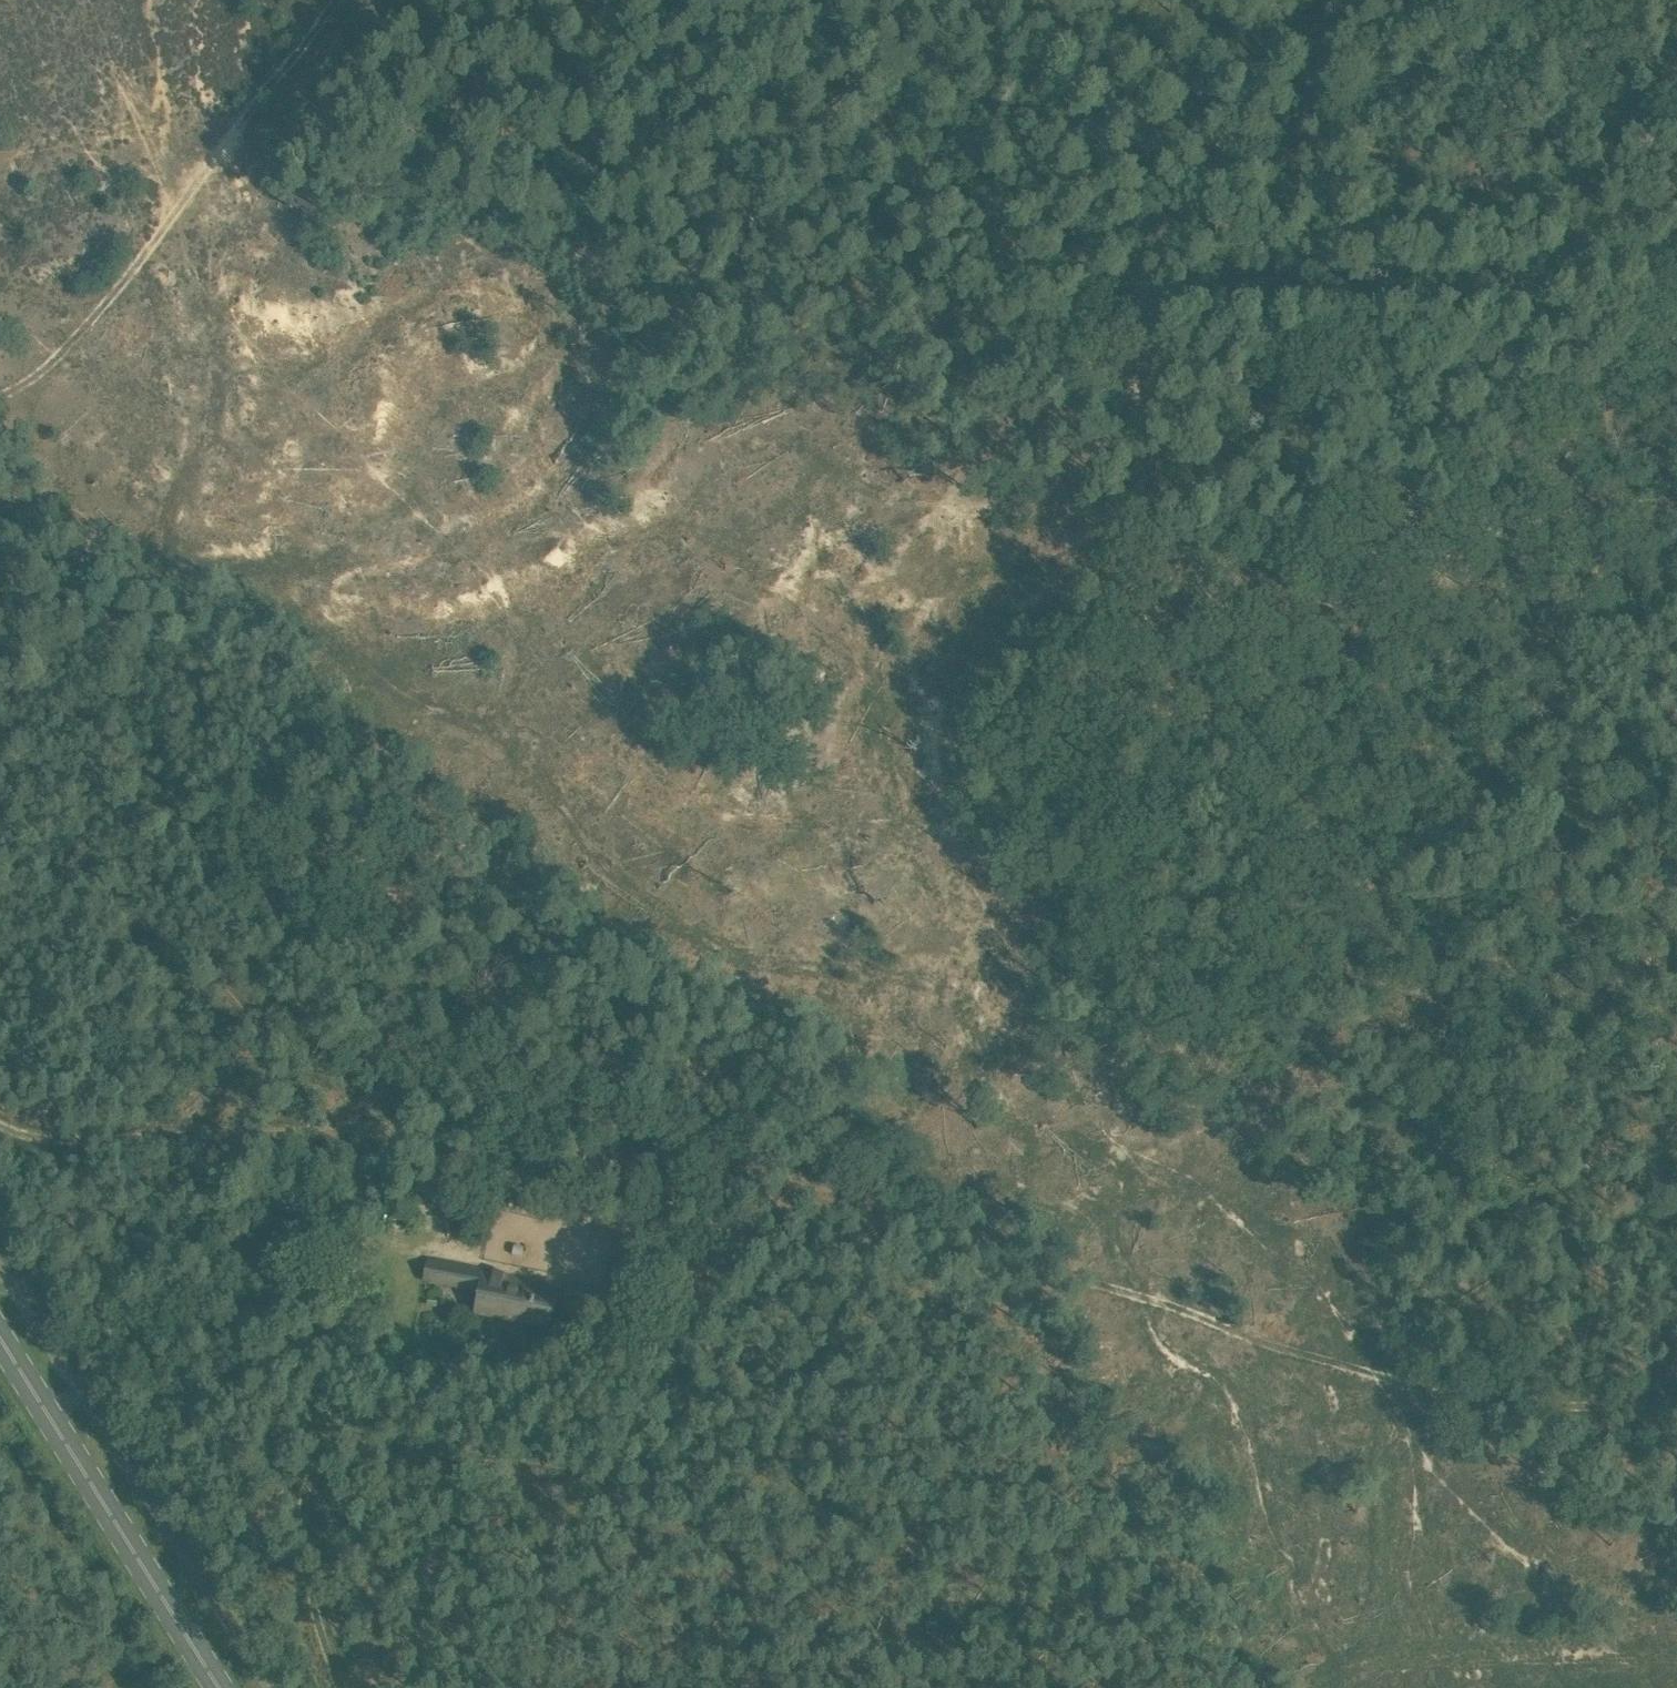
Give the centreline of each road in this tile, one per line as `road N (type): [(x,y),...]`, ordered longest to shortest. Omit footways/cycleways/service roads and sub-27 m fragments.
road 1 (track): [(1676,1383),(1510,1398),(1458,1392),(956,1240),(278,1016),(160,937),(0,805)]
road 2 (track): [(0,390),(75,337),(147,270),(239,138),(350,0)]
road 3 (primary): [(219,1687),(0,1337)]

